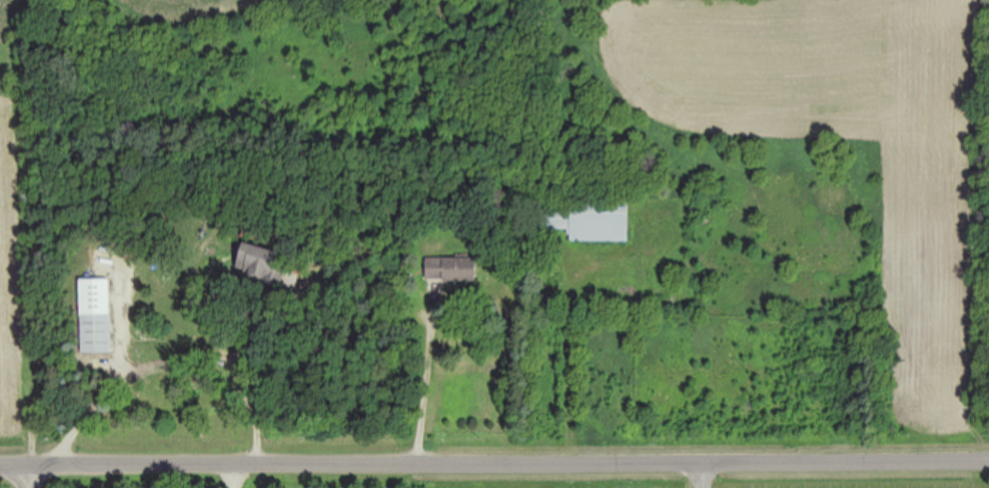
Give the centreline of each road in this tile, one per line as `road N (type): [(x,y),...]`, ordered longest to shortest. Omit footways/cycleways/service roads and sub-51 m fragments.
road 1 (residential): [(0,465),(988,463)]

